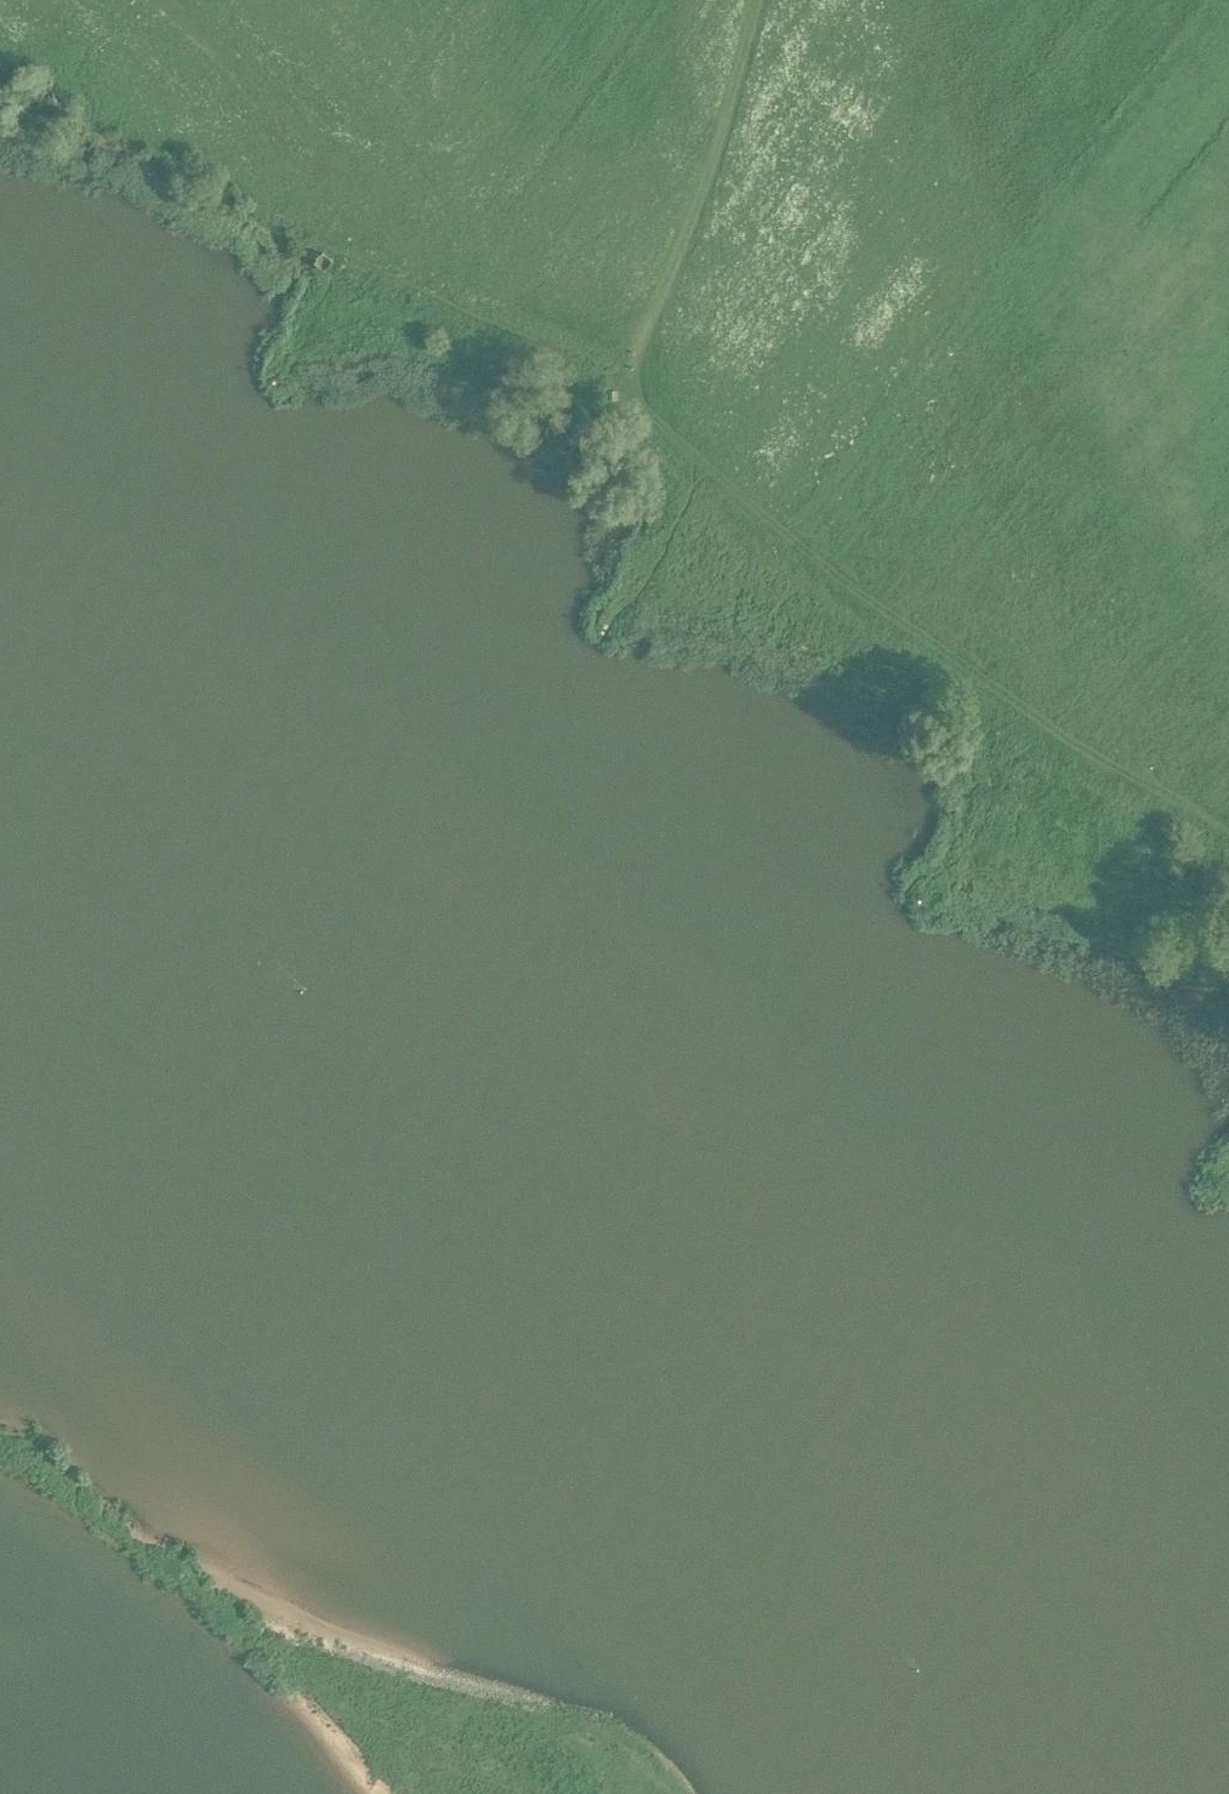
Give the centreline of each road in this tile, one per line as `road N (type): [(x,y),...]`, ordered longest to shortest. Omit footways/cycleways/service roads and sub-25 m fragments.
road 1 (track): [(764,0),(706,200),(611,383)]

